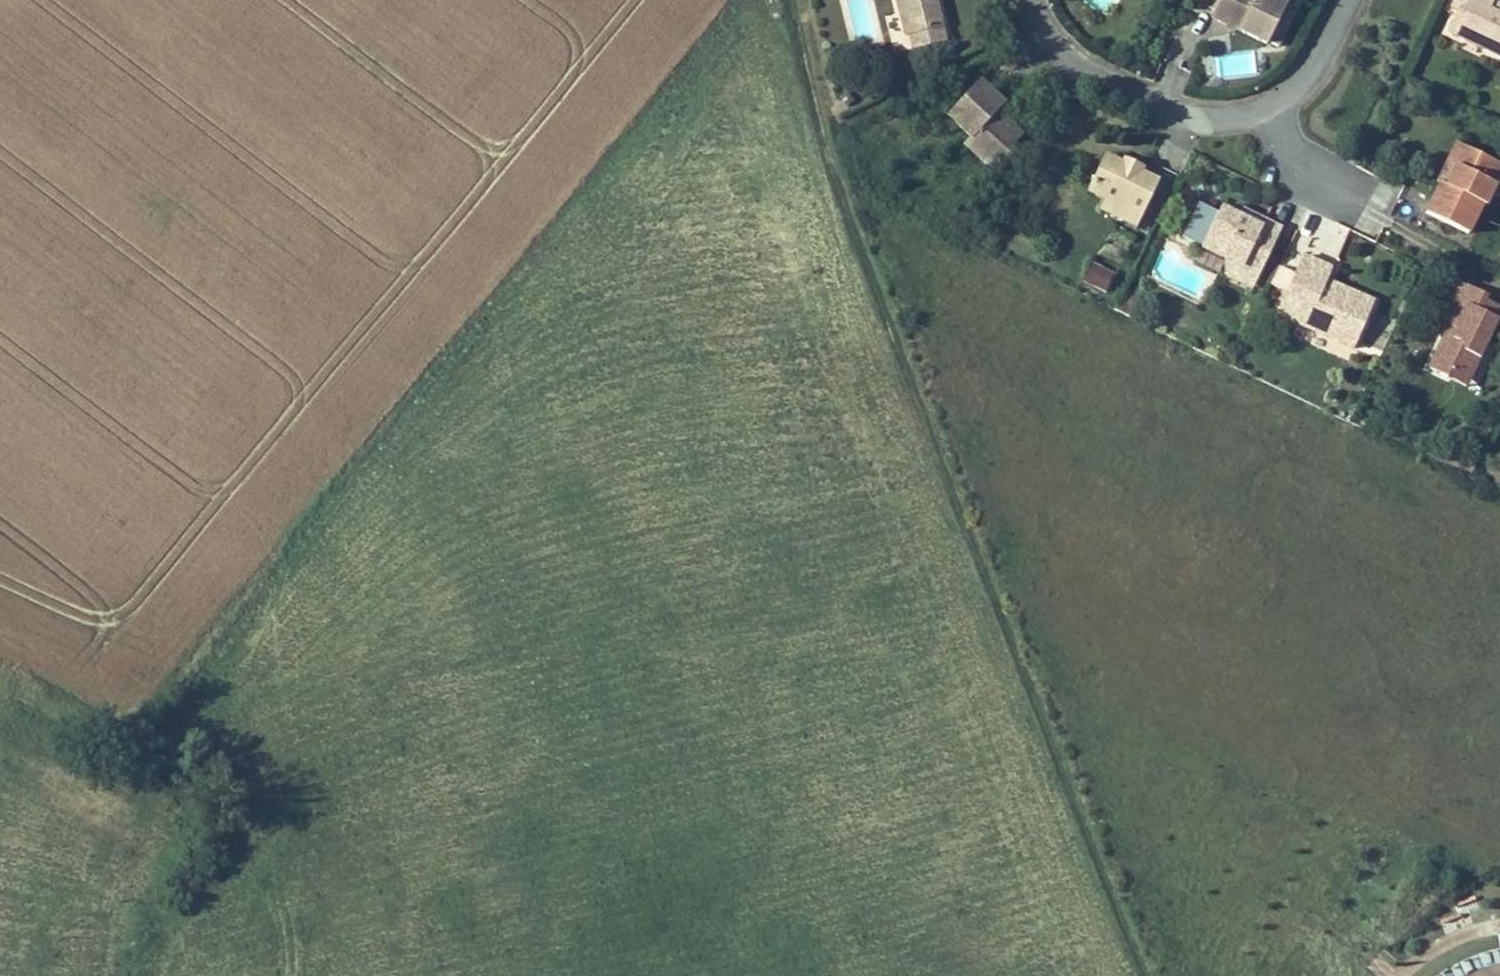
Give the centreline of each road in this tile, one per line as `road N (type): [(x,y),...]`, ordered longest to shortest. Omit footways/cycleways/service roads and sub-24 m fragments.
road 1 (track): [(794,0),(841,174),(968,522),(1156,975)]
road 2 (residential): [(1027,0),(1054,50),(1163,109),(1216,122),(1276,118)]
road 3 (residential): [(1276,118),(1311,78),(1350,0)]

